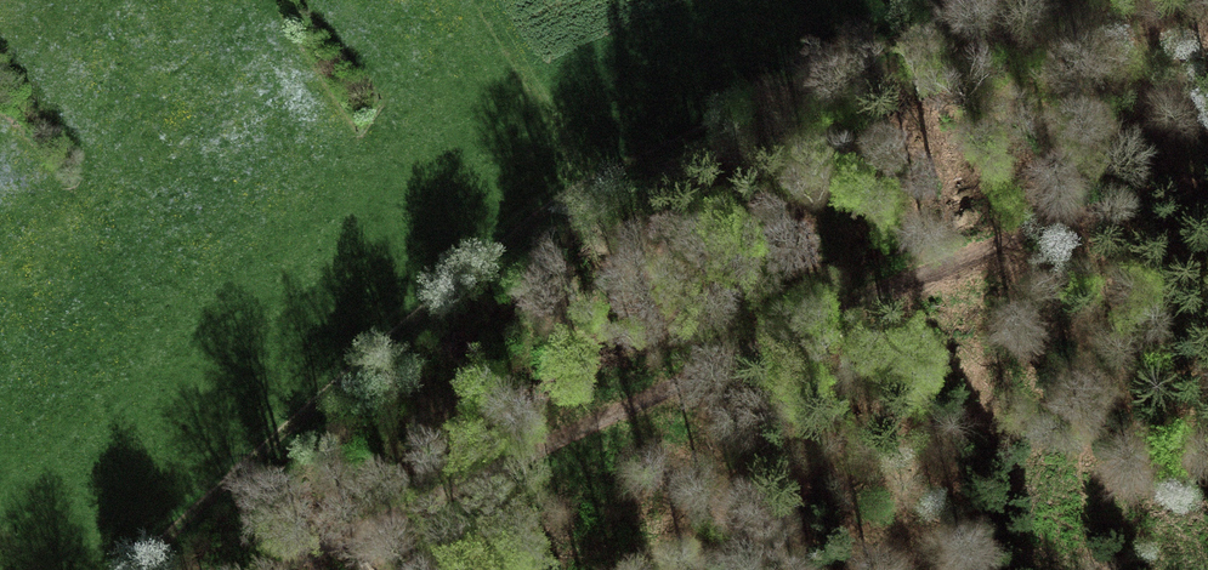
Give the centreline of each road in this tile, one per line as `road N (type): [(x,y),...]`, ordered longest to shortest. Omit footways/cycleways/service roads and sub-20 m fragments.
road 1 (track): [(977,0),(526,194),(132,569)]
road 2 (track): [(270,569),(981,260),(1207,187)]

